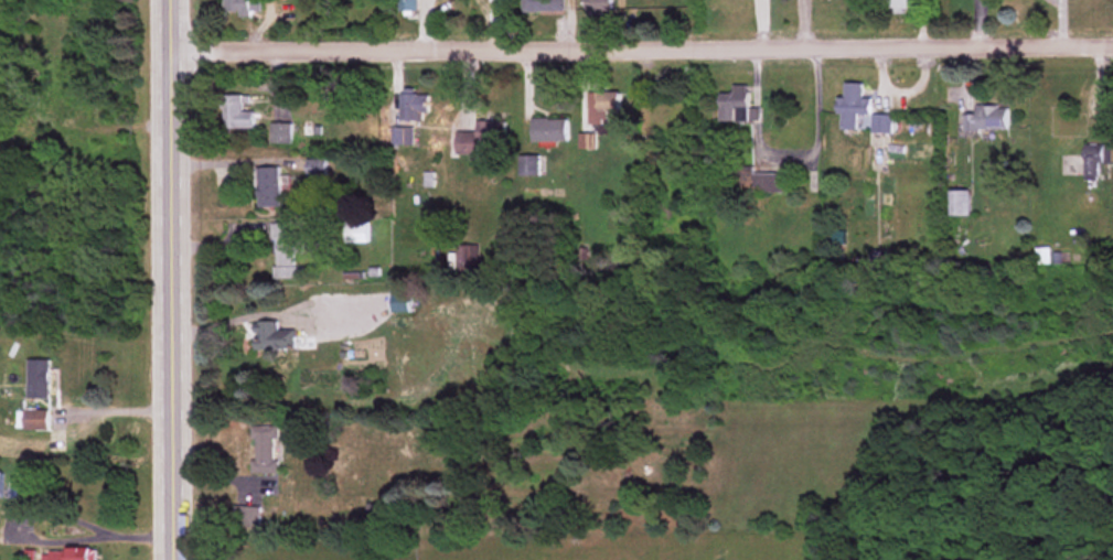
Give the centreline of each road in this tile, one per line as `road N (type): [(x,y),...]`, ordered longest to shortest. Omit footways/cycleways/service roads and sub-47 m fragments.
road 1 (residential): [(1112,46),(174,53)]
road 2 (secondary): [(175,559),(174,0)]

